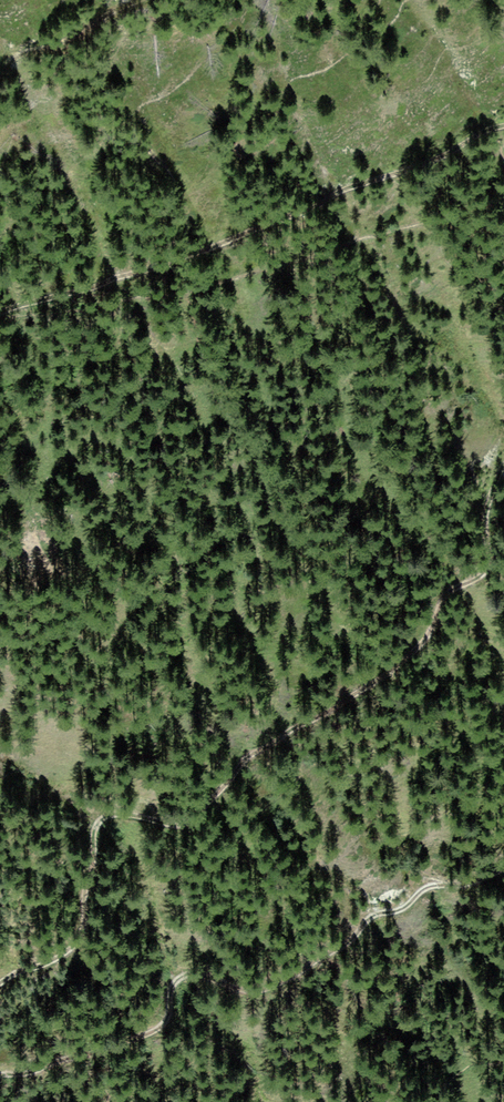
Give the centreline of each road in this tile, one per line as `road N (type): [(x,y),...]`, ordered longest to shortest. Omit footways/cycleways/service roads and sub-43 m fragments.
road 1 (track): [(0,982),(80,939),(96,822),(118,814),(190,822),(243,763),(402,664),(451,591),(490,568),(489,508),(503,466)]
road 2 (track): [(503,869),(456,887),(426,884),(408,904),(366,918),(358,935),(272,987),(242,992),(181,976),(156,1030),(40,1073),(0,1078)]
road 3 (track): [(503,120),(212,240),(17,306)]
road 4 (track): [(0,64),(114,0)]

